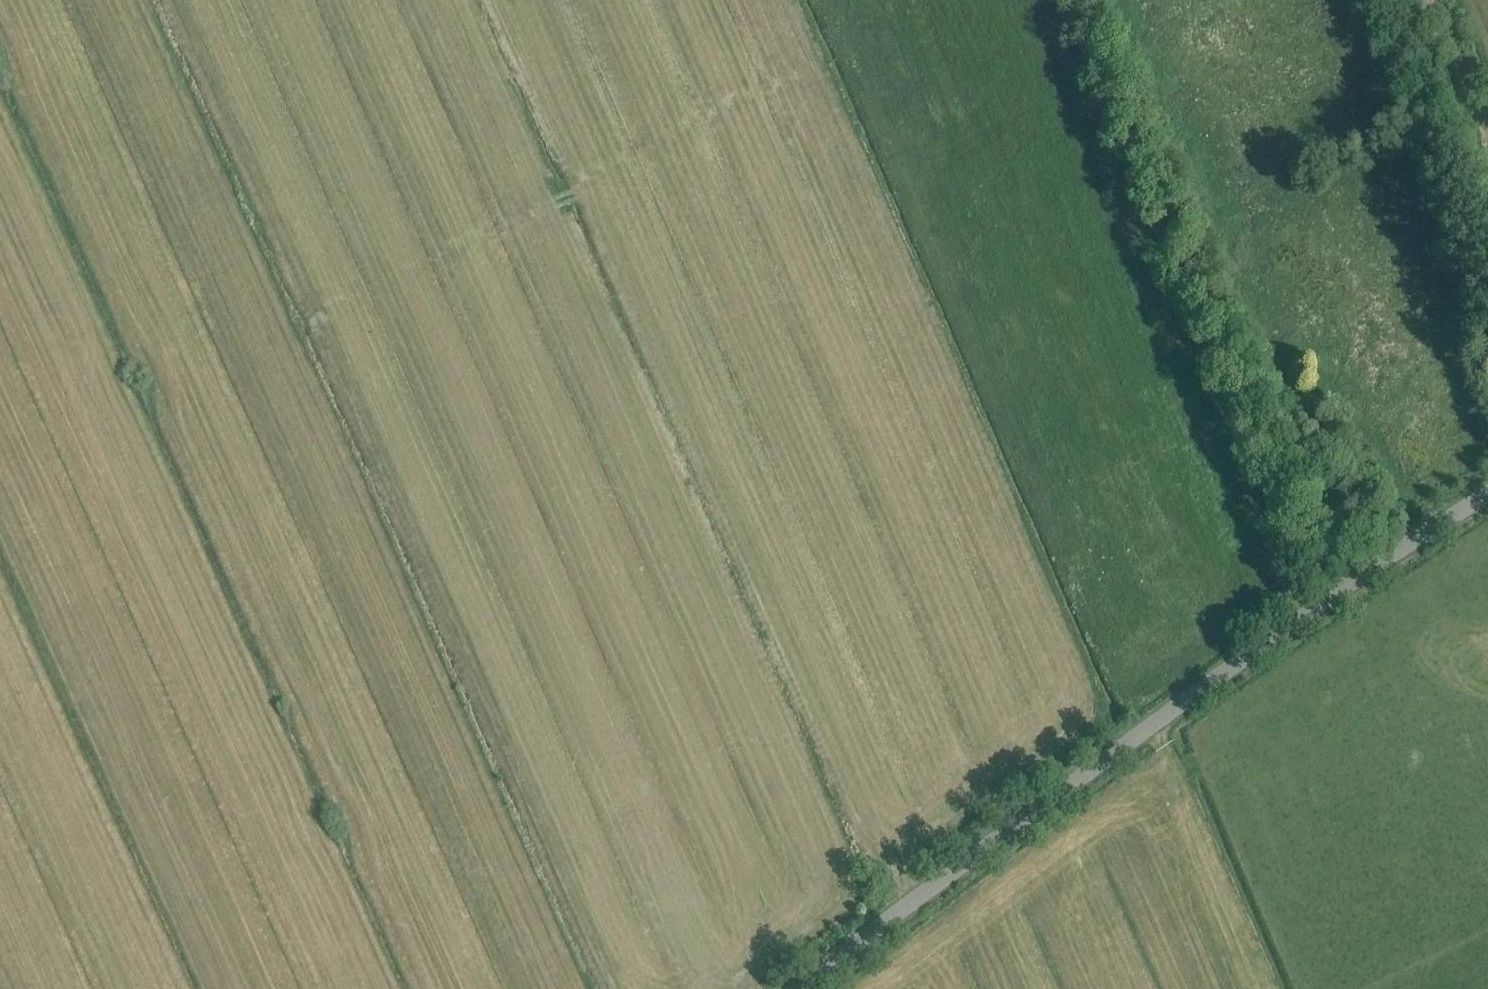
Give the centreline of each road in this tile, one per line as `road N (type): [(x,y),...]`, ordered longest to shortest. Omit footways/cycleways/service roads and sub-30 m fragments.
road 1 (unclassified): [(792,988),(1316,596),(1487,493)]
road 2 (track): [(1430,0),(1487,140)]

